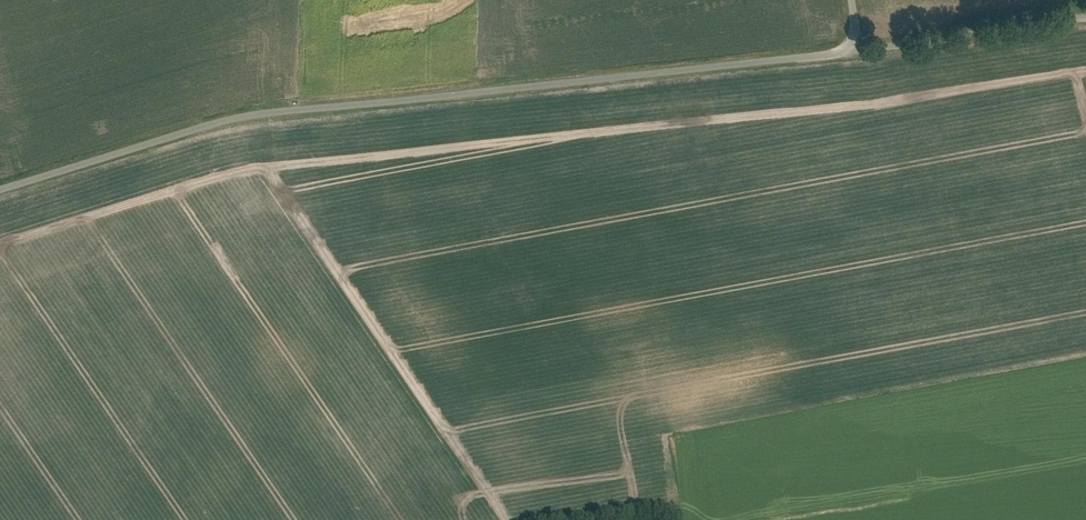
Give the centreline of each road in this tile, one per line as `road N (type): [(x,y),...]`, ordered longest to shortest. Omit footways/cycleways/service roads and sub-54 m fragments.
road 1 (unclassified): [(0,189),(240,117),(858,50)]
road 2 (unclassified): [(1085,18),(858,50)]

